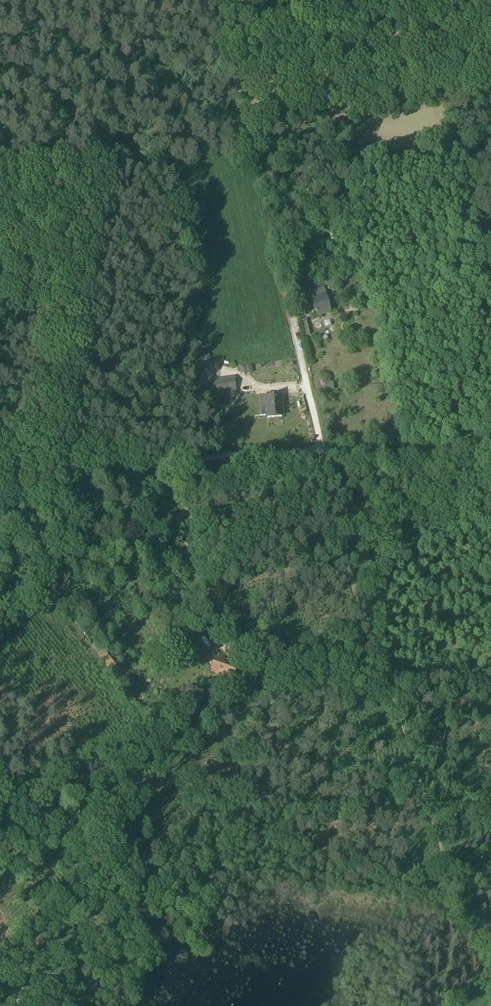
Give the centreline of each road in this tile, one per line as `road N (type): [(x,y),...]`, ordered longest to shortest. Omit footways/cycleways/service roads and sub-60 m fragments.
road 1 (track): [(0,815),(155,718),(386,685)]
road 2 (track): [(0,473),(322,455)]
road 3 (track): [(490,950),(463,913),(386,685)]
road 4 (track): [(386,685),(349,577),(322,455)]
road 5 (unclassified): [(322,455),(283,285)]
road 6 (track): [(322,455),(490,445)]
road 7 (track): [(283,285),(249,133)]

